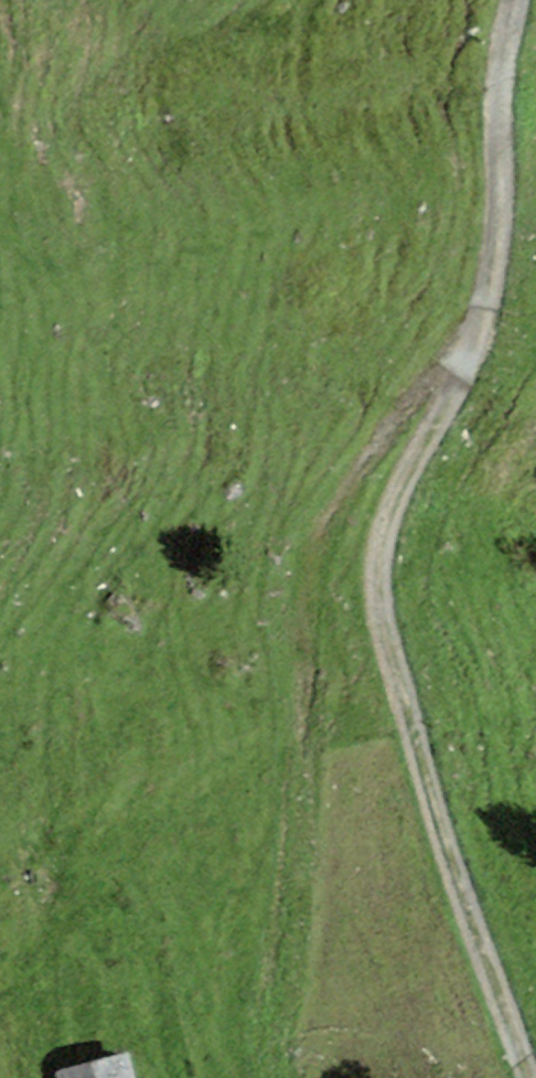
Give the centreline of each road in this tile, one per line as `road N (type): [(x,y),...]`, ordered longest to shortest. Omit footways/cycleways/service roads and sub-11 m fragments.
road 1 (track): [(525,0),(511,90),(523,257),(492,389),(426,466),(388,567),(431,774),(535,1045)]
road 2 (track): [(282,1077),(273,1064),(320,834),(311,572),(359,483),(523,257)]

